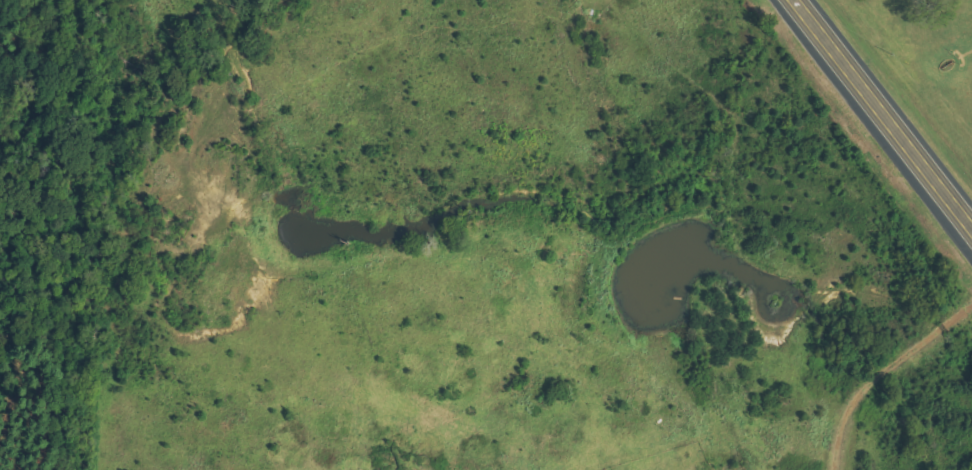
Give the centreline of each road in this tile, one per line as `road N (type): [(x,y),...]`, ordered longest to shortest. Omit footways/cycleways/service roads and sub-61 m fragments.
road 1 (primary): [(971,224),(795,0)]

